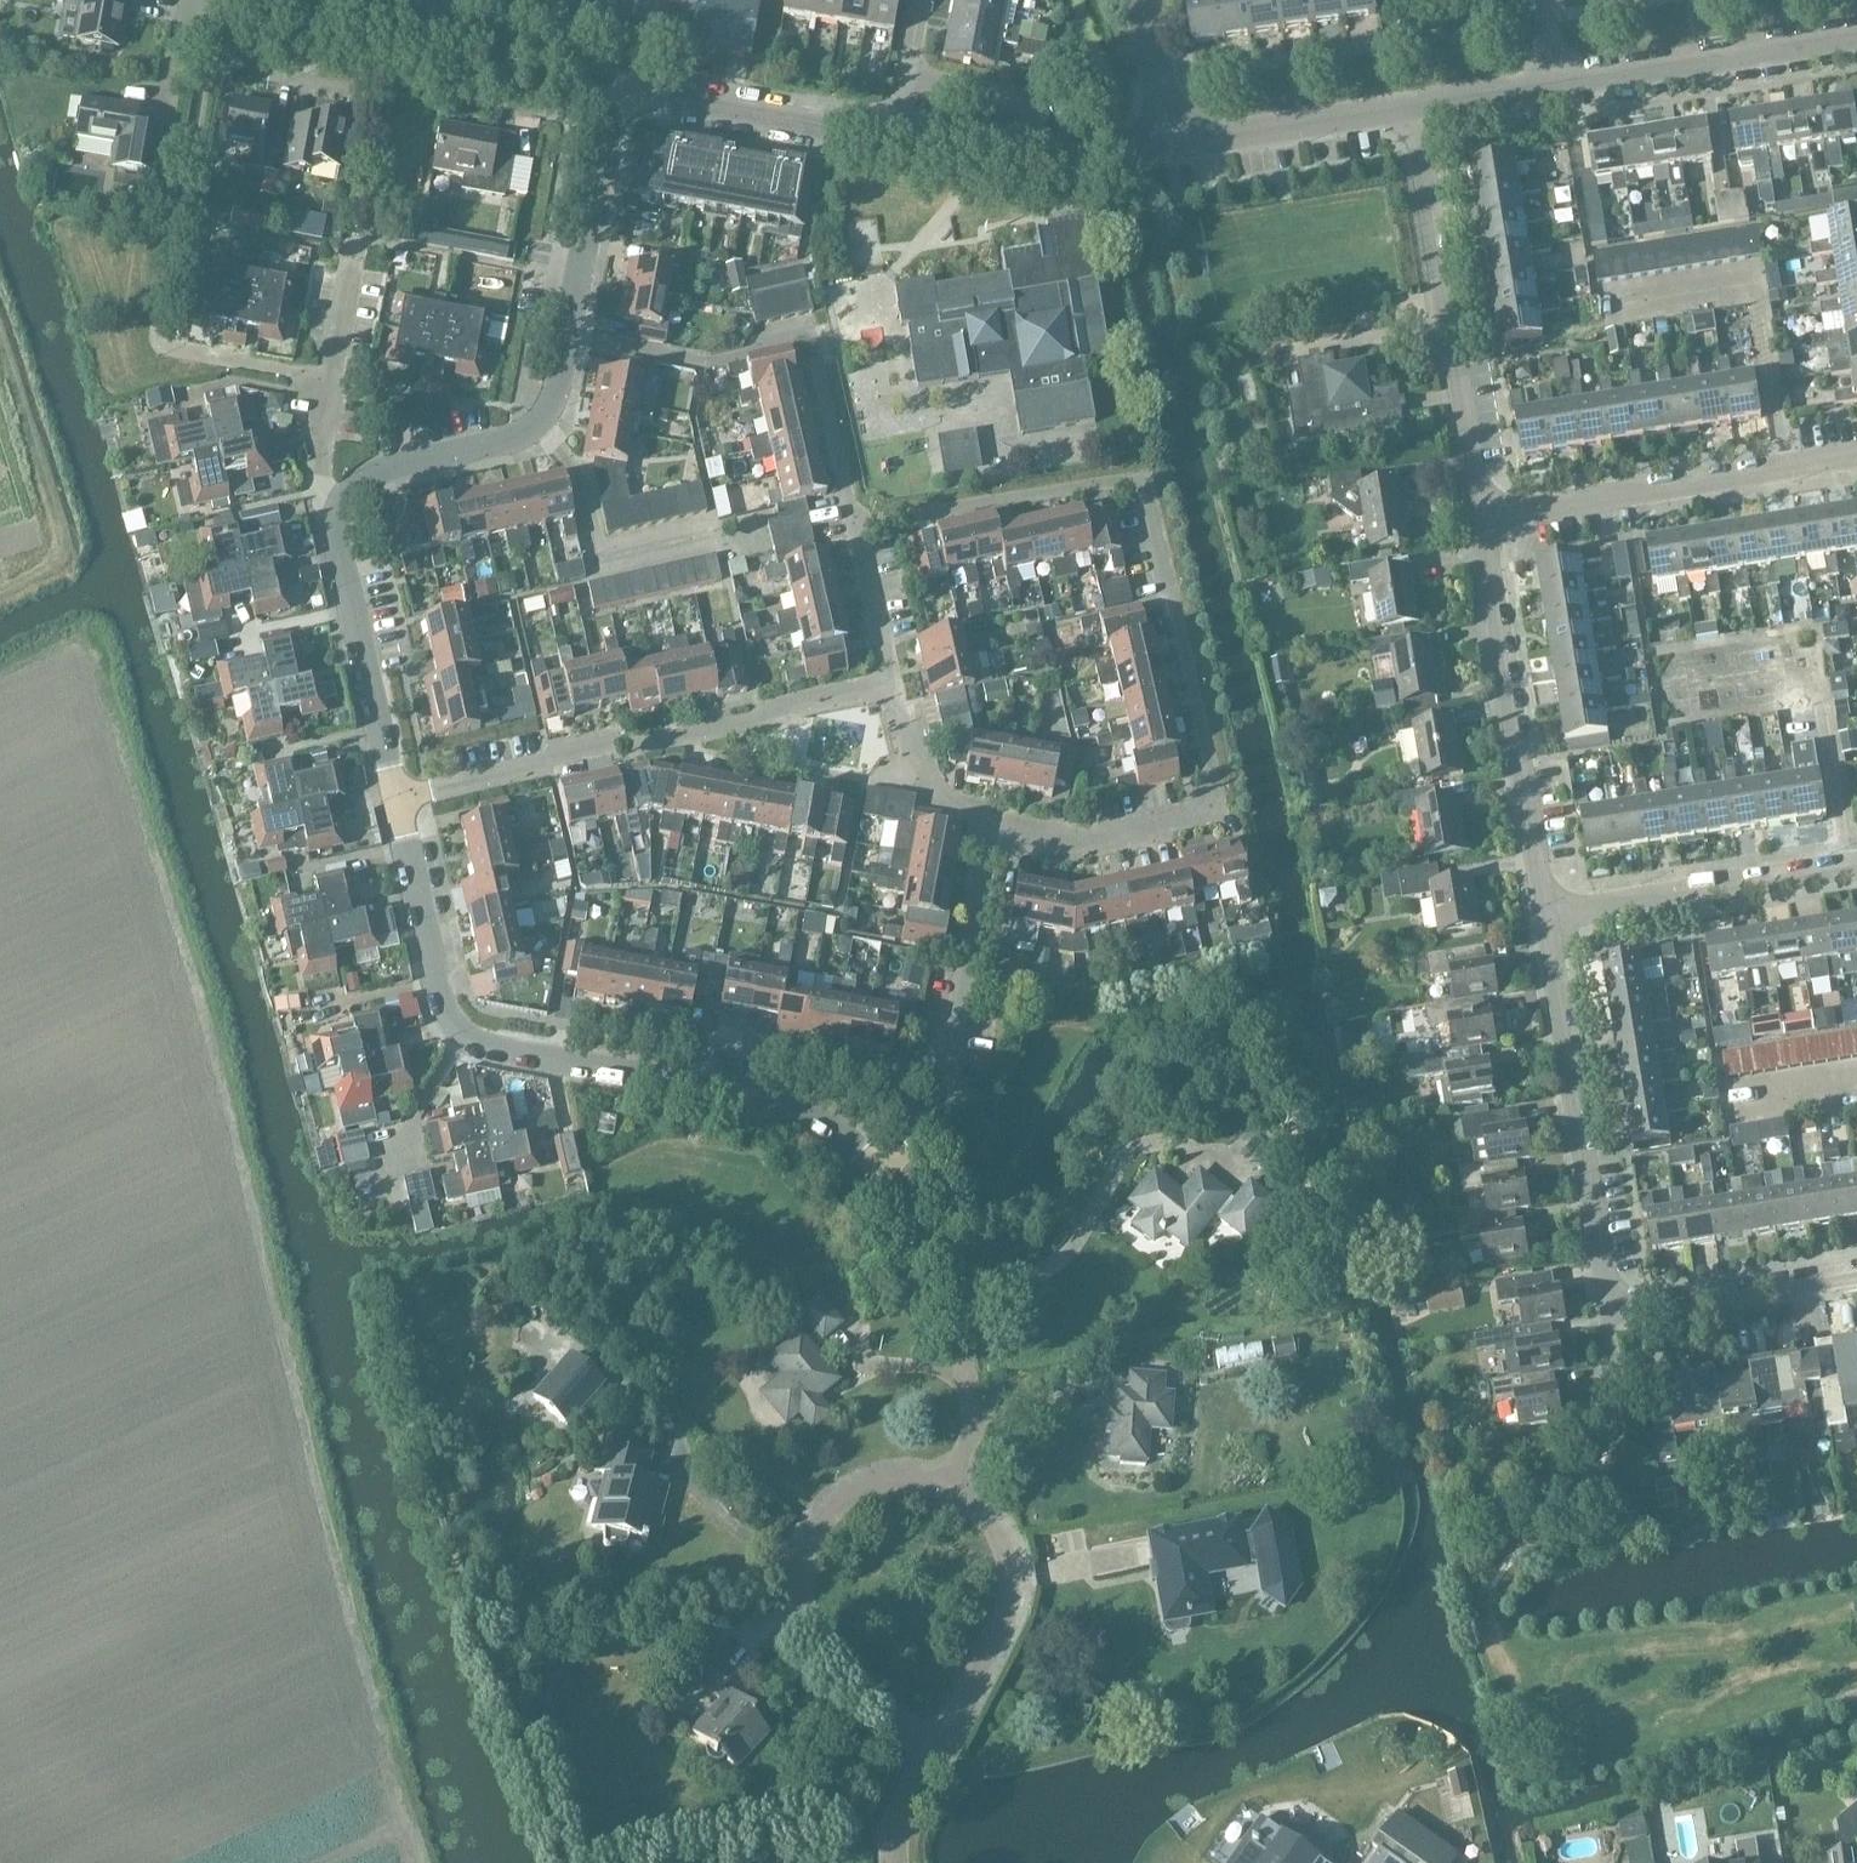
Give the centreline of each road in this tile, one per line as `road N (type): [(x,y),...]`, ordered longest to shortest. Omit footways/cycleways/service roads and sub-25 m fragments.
road 1 (residential): [(994,822),(1062,844),(1205,811),(1214,787),(1144,485),(1129,477),(850,522)]
road 2 (residential): [(879,1170),(850,1140),(791,1104),(464,1035),(440,989),(397,797)]
road 3 (residential): [(397,797),(548,763),(553,751),(616,738),(630,746),(660,740),(886,682)]
road 4 (residential): [(936,1746),(812,1634),(800,1598),(803,1555),(820,1515),(848,1492),(889,1479),(955,1489)]
road 5 (residential): [(850,522),(847,482),(805,338),(702,363),(566,337)]
road 6 (residential): [(1482,520),(1414,107)]
road 7 (residential): [(1604,1312),(1545,912)]
road 8 (residential): [(1545,912),(1482,520)]
road 9 (residential): [(1482,520),(1856,455)]
road 10 (residential): [(879,1170),(931,1123),(943,1095),(994,822)]
road 11 (residential): [(955,1489),(971,1427),(947,1274),(913,1236),(879,1170)]
road 12 (residential): [(338,512),(379,468),(516,436),(538,422),(552,402),(566,337)]
road 13 (residential): [(1545,912),(1856,862)]
road 14 (residential): [(1856,32),(1553,82)]
road 15 (residential): [(955,1489),(997,1529),(1009,1593),(1002,1626),(936,1746)]
road 16 (residential): [(397,797),(338,512)]
road 17 (residential): [(896,133),(617,85)]
road 18 (residential): [(1174,145),(1071,161),(896,133)]
road 19 (residential): [(338,512),(320,498),(320,464),(351,260)]
road 20 (residential): [(566,337),(617,85)]
road 21 (residential): [(1604,1312),(1856,1271)]
road 22 (residential): [(1414,107),(1174,145)]
road 23 (residential): [(617,85),(416,47)]
road 24 (residential): [(994,822),(917,780),(886,682)]
road 25 (residential): [(416,47),(304,26),(252,0)]
road 26 (residential): [(886,682),(850,522)]
road 27 (residential): [(1174,145),(1137,0)]
road 28 (residential): [(905,76),(1049,104)]
road 29 (residential): [(1553,82),(1414,107)]
road 30 (residential): [(896,1862),(899,1818),(936,1746)]

